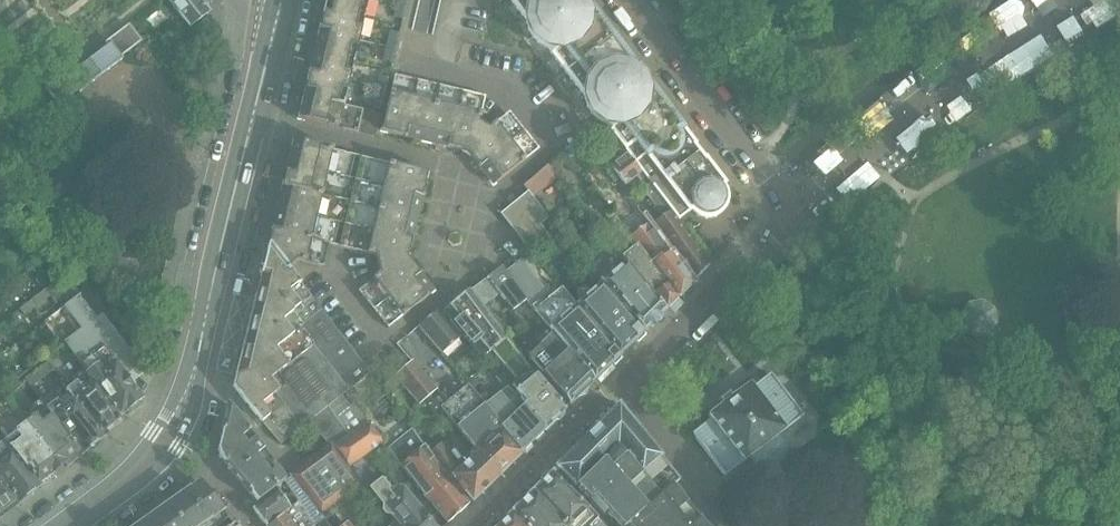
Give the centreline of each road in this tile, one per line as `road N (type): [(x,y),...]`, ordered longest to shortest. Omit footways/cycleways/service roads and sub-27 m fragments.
road 1 (tertiary): [(63,525),(144,463),(186,402),(250,126)]
road 2 (residential): [(738,525),(623,382),(795,215)]
road 3 (residential): [(795,215),(967,72),(1082,0)]
road 4 (residential): [(795,215),(630,0)]
road 5 (residential): [(483,204),(556,147),(508,86),(438,68)]
road 6 (residential): [(250,126),(373,153)]
road 7 (residential): [(457,178),(434,272),(442,295)]

